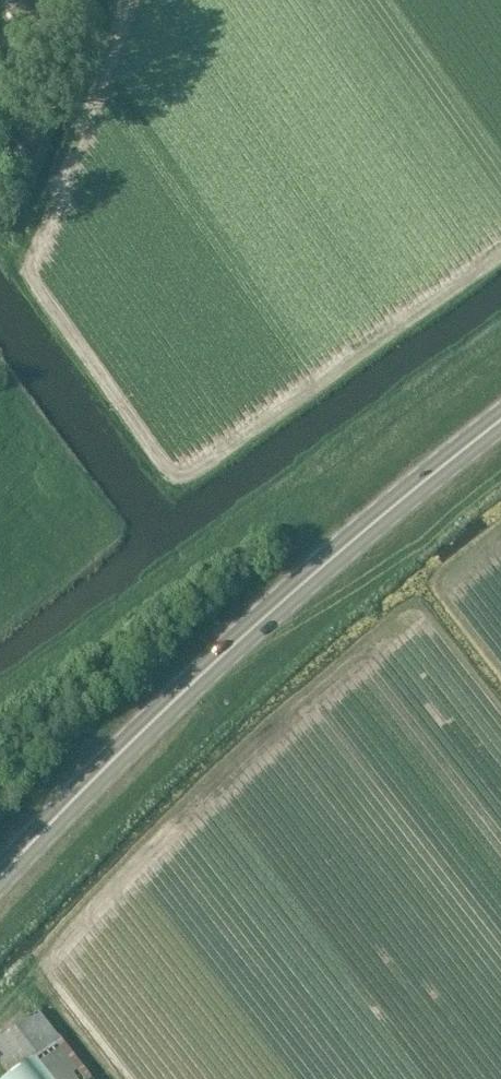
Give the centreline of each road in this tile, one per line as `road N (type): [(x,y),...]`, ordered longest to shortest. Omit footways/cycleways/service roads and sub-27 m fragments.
road 1 (primary): [(0,878),(174,700),(500,420)]

